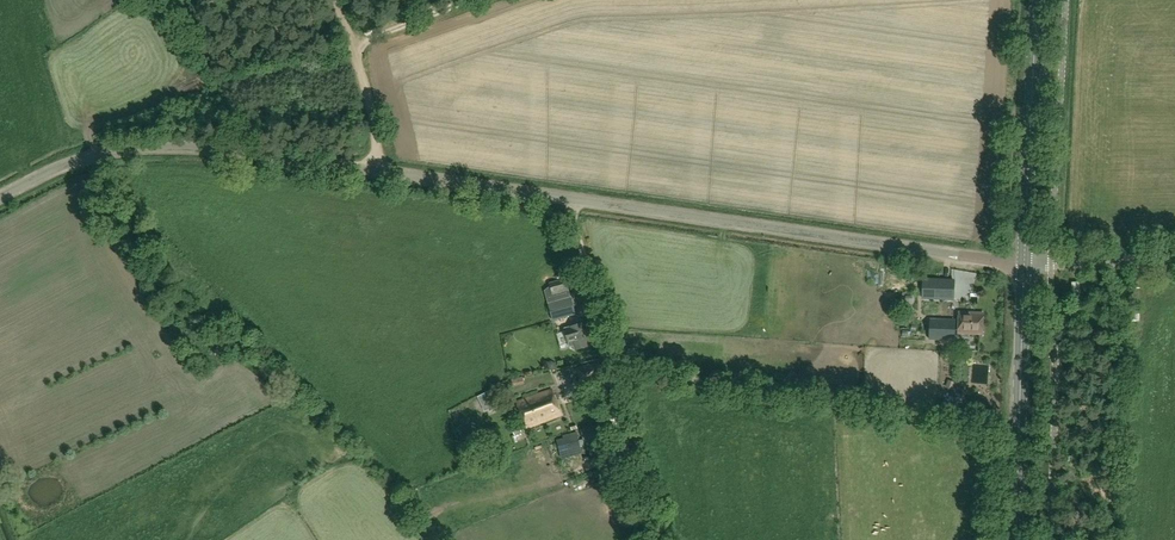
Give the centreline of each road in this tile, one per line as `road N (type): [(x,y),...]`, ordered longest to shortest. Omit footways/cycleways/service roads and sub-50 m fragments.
road 1 (unclassified): [(0,200),(93,156),(273,156),(1024,263)]
road 2 (primary): [(1016,539),(1024,263)]
road 3 (primary): [(1024,263),(1038,0)]
road 4 (track): [(334,0),(375,132),(373,171)]
road 5 (unclassified): [(1024,263),(1174,260)]
road 6 (track): [(351,50),(468,0)]

